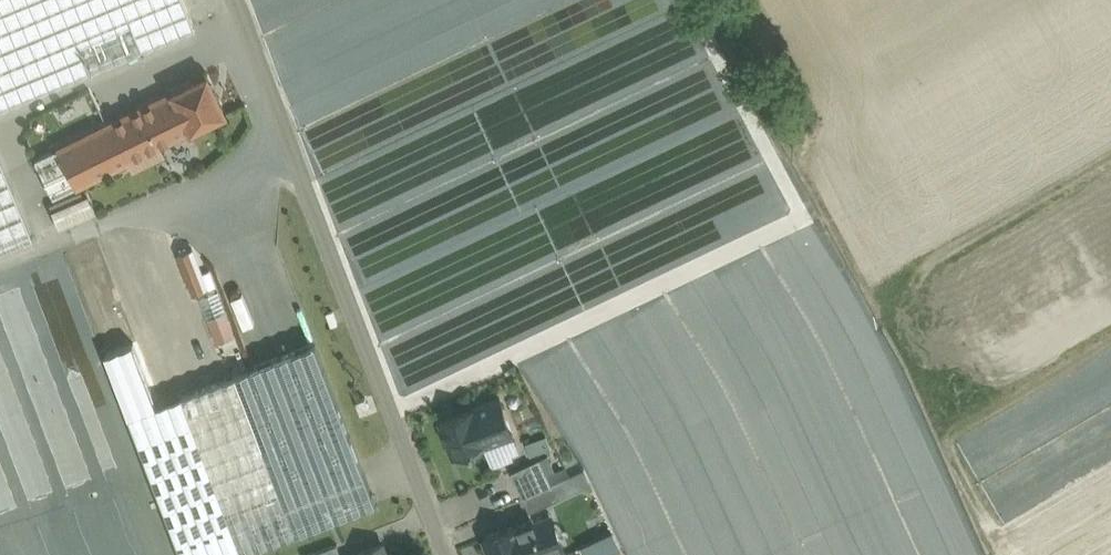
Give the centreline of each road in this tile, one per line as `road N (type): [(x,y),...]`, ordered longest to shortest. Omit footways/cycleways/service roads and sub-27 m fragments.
road 1 (unclassified): [(235,0),(448,554)]

